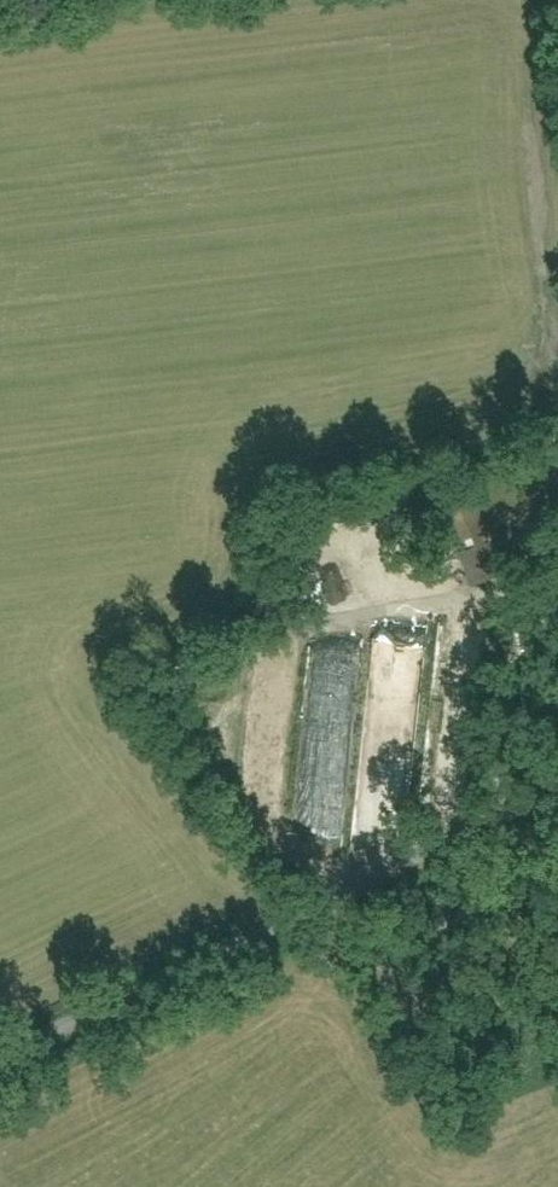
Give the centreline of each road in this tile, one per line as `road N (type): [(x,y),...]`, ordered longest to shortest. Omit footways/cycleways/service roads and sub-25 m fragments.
road 1 (unclassified): [(557,807),(0,1074)]

